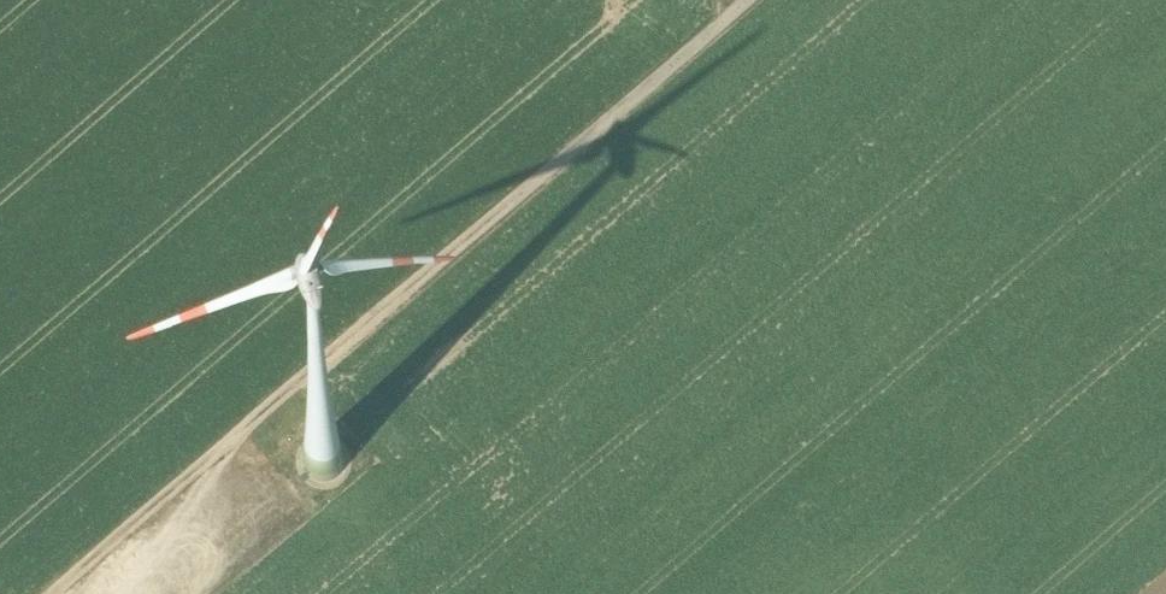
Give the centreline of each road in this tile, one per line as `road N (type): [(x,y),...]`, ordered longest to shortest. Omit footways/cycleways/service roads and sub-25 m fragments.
road 1 (track): [(54,593),(753,0)]

